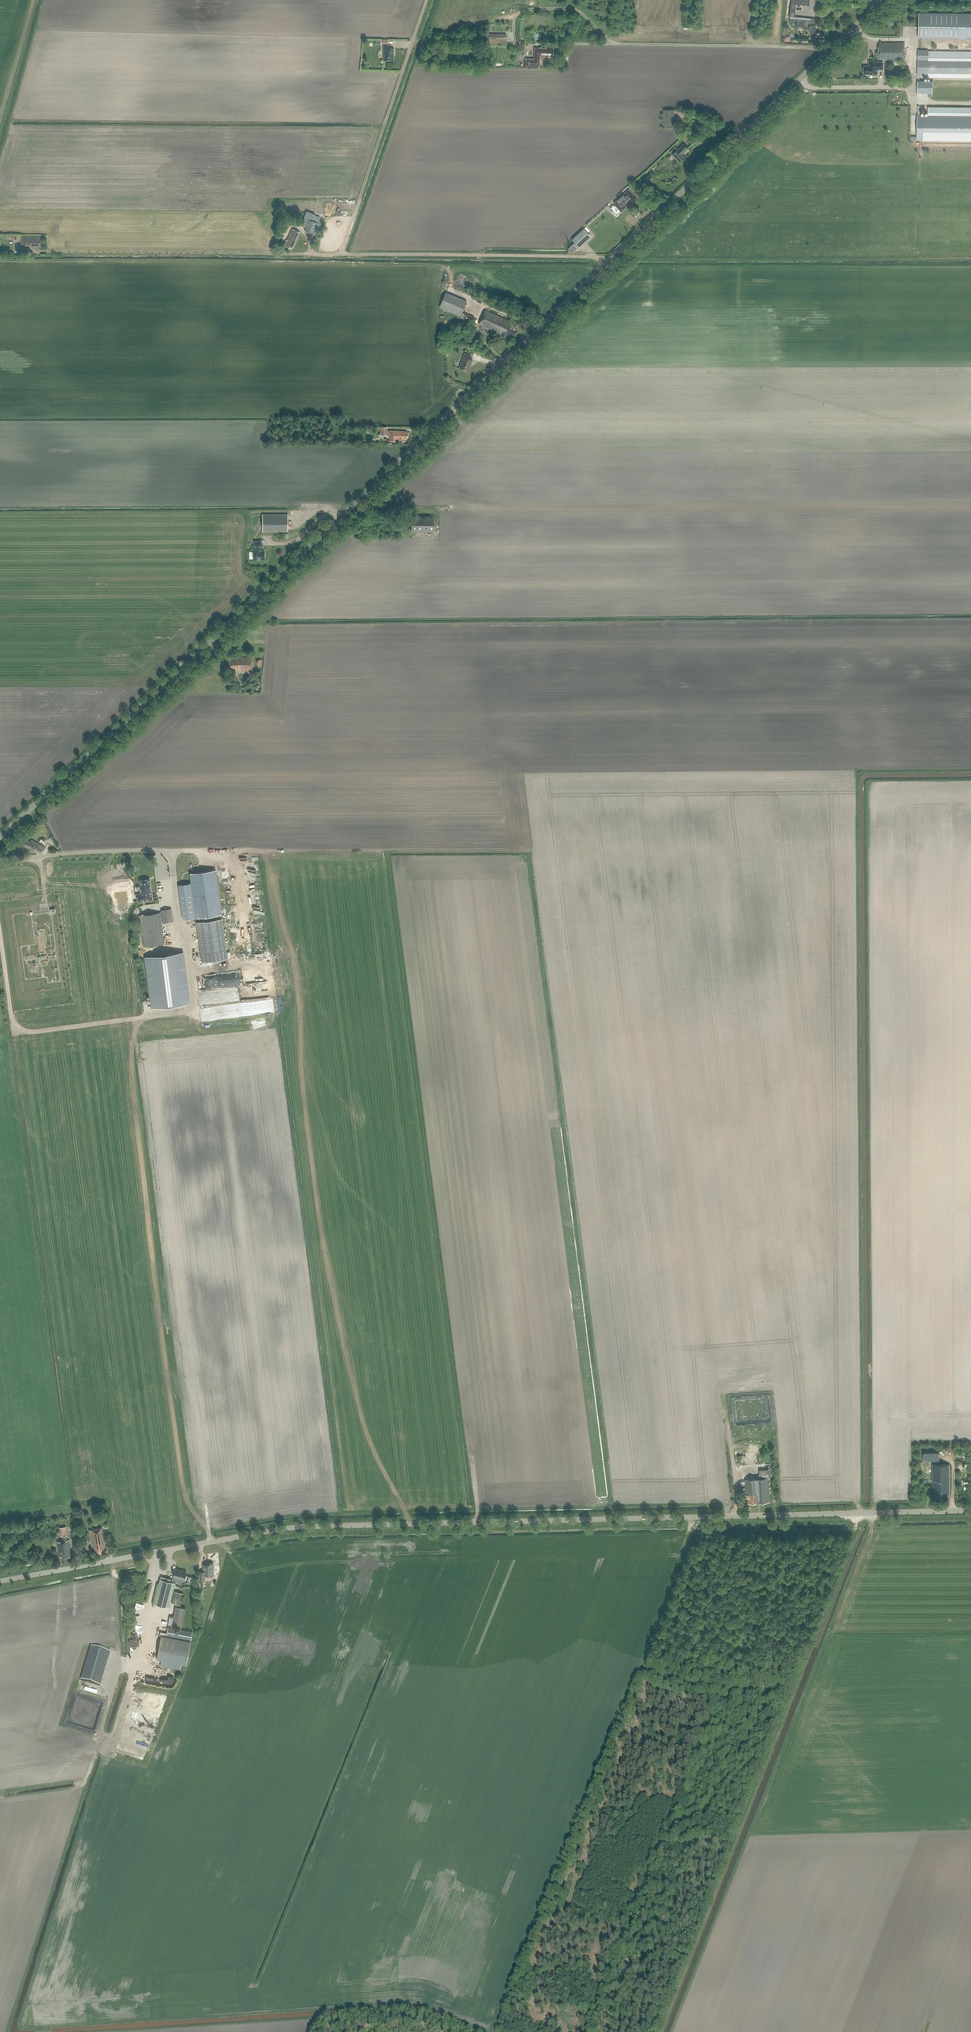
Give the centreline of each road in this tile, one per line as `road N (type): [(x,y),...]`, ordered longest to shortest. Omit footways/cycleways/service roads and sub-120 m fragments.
road 1 (tertiary): [(0,837),(882,0)]
road 2 (unclassified): [(0,1582),(291,1528),(970,1510)]
road 3 (track): [(612,258),(32,252)]
road 4 (track): [(428,0),(343,255)]
road 5 (unclassified): [(0,862),(156,850)]

